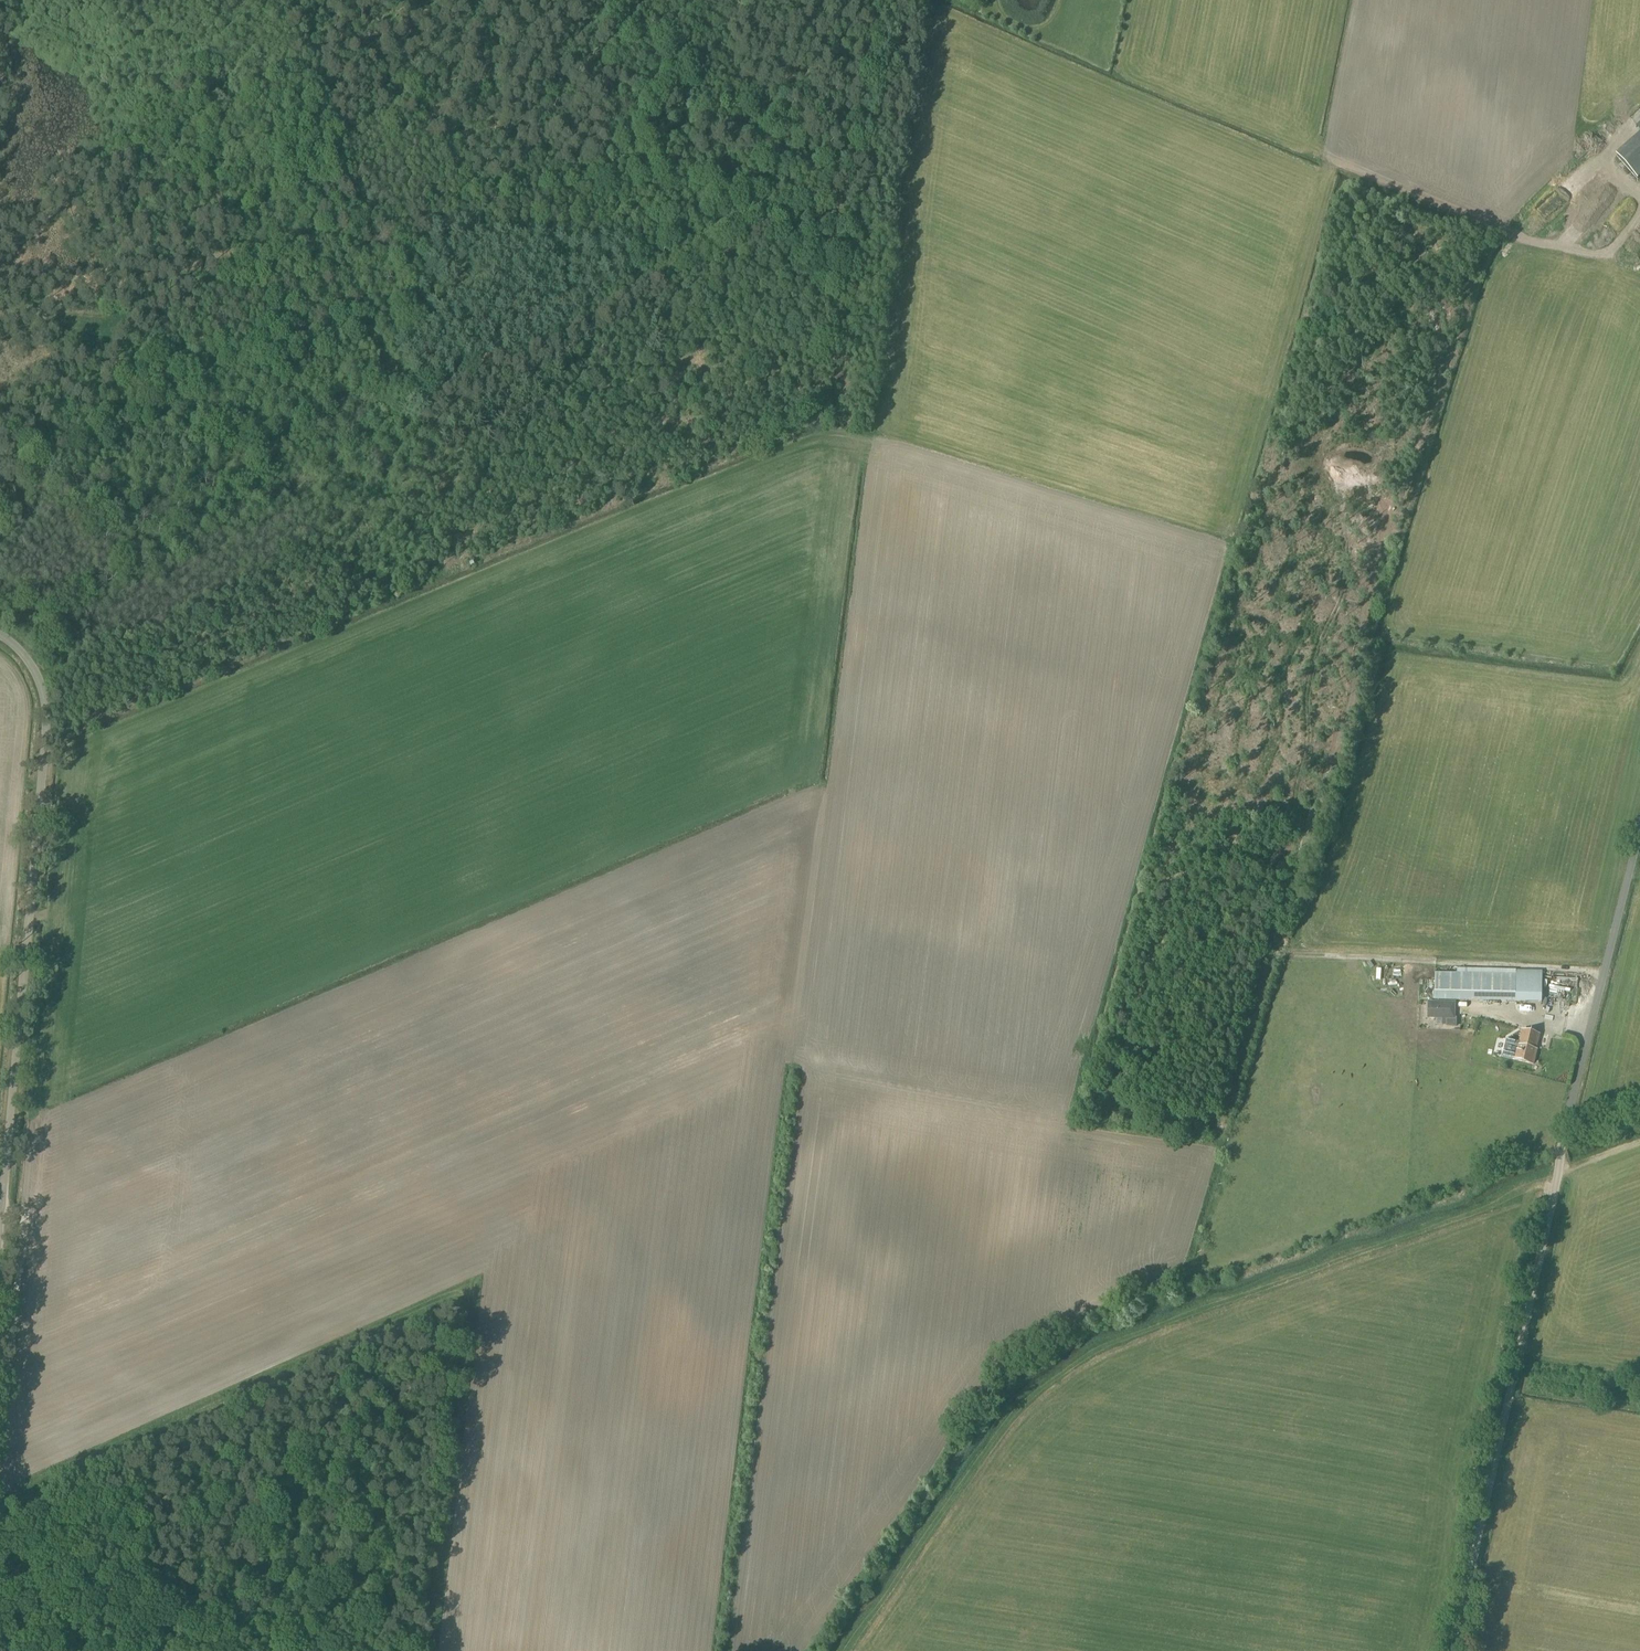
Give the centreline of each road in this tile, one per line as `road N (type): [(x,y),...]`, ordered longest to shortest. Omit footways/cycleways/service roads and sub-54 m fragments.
road 1 (unclassified): [(1453,1650),(1639,828)]
road 2 (track): [(1342,502),(1342,584),(1308,689),(1308,745),(1297,791),(1303,850),(1268,932),(1277,953),(1223,1121),(1210,1127),(1110,1113)]
road 3 (unclassified): [(0,1204),(42,740),(35,686),(0,642)]
road 4 (track): [(1277,953),(1606,975)]

